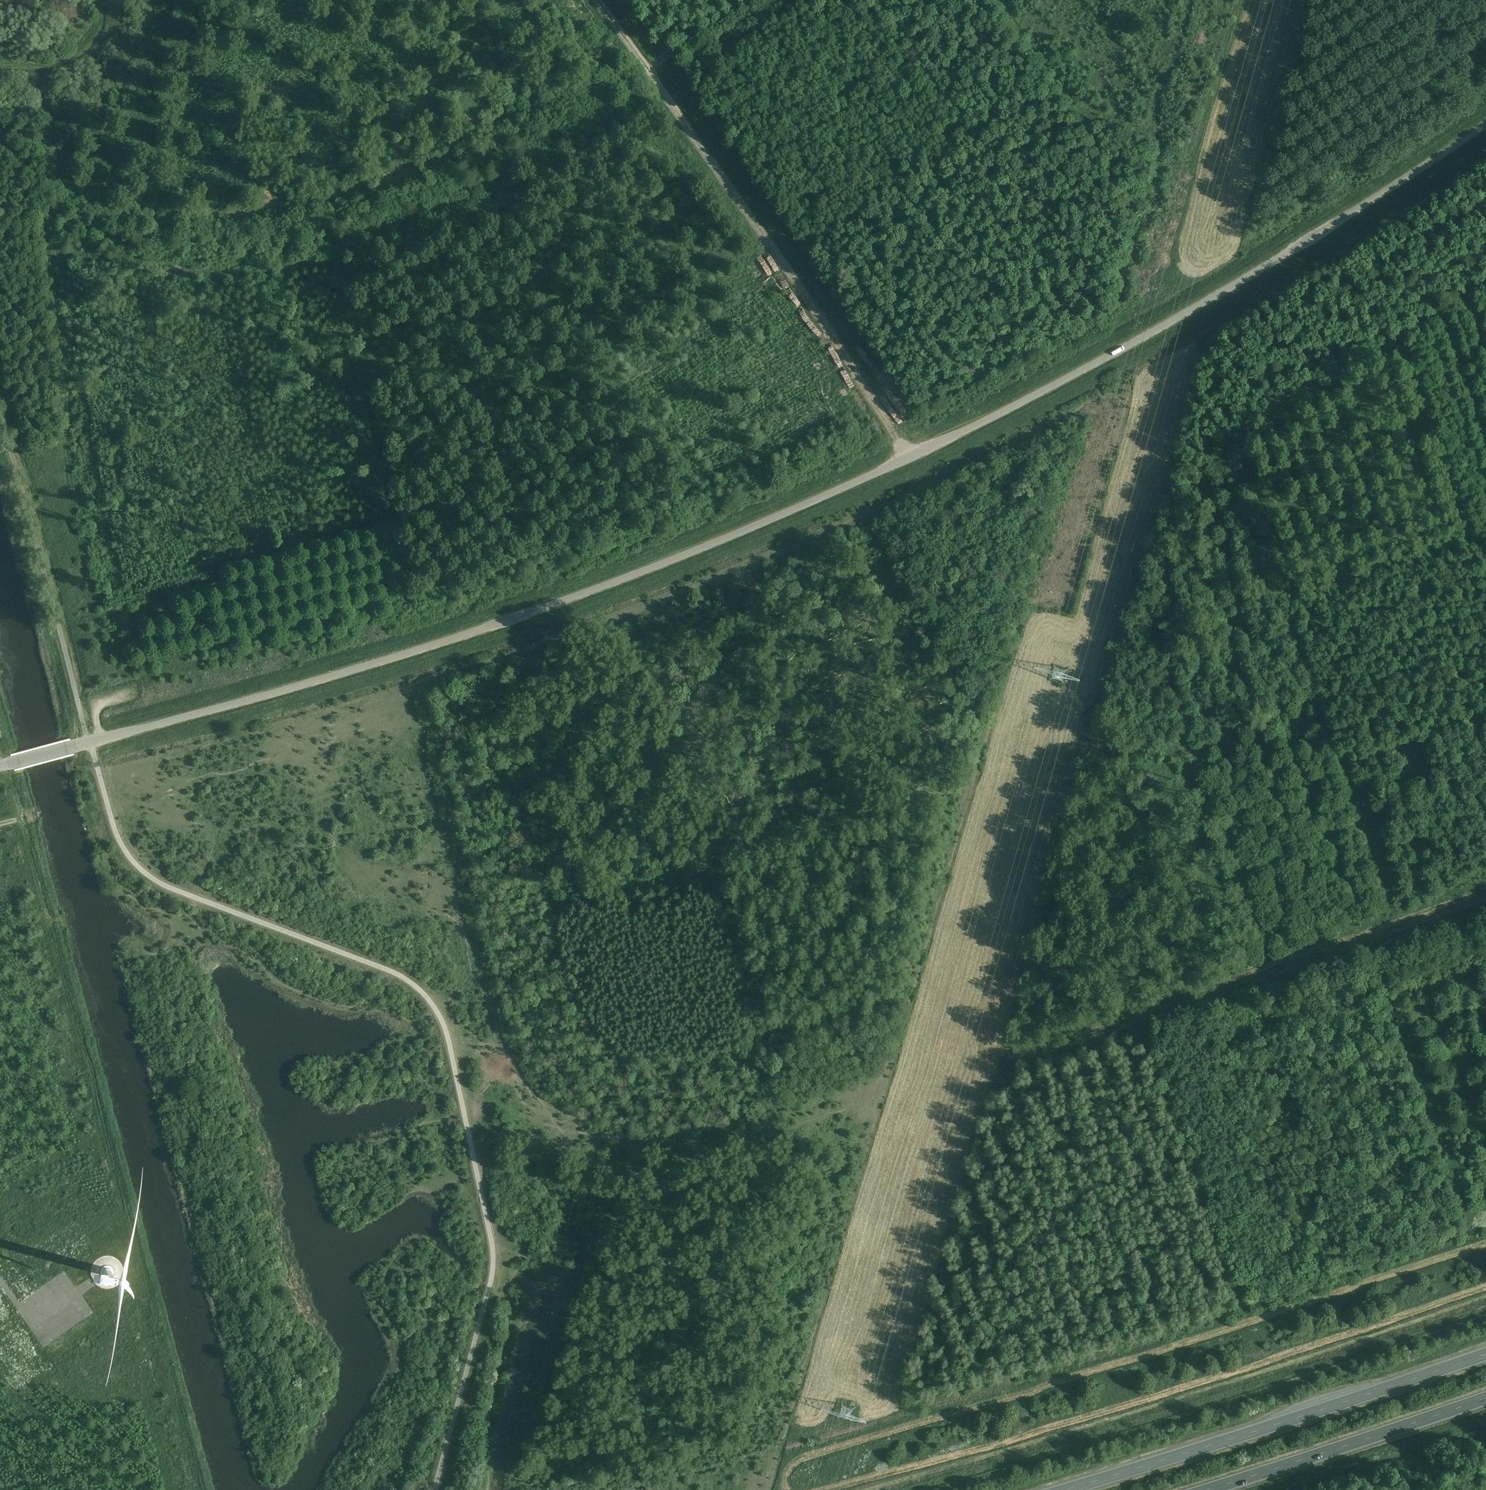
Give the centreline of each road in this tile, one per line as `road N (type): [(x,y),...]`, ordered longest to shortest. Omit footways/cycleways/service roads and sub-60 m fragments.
road 1 (unclassified): [(0,766),(338,675),(710,546),(911,458),(1180,318),(1322,234),(1485,122)]
road 2 (track): [(597,0),(911,458)]
road 3 (trunk): [(1485,1355),(1066,1489)]
road 4 (trunk): [(1210,1489),(1485,1398)]
road 5 (track): [(100,0),(103,30),(92,41),(34,77),(0,83)]

